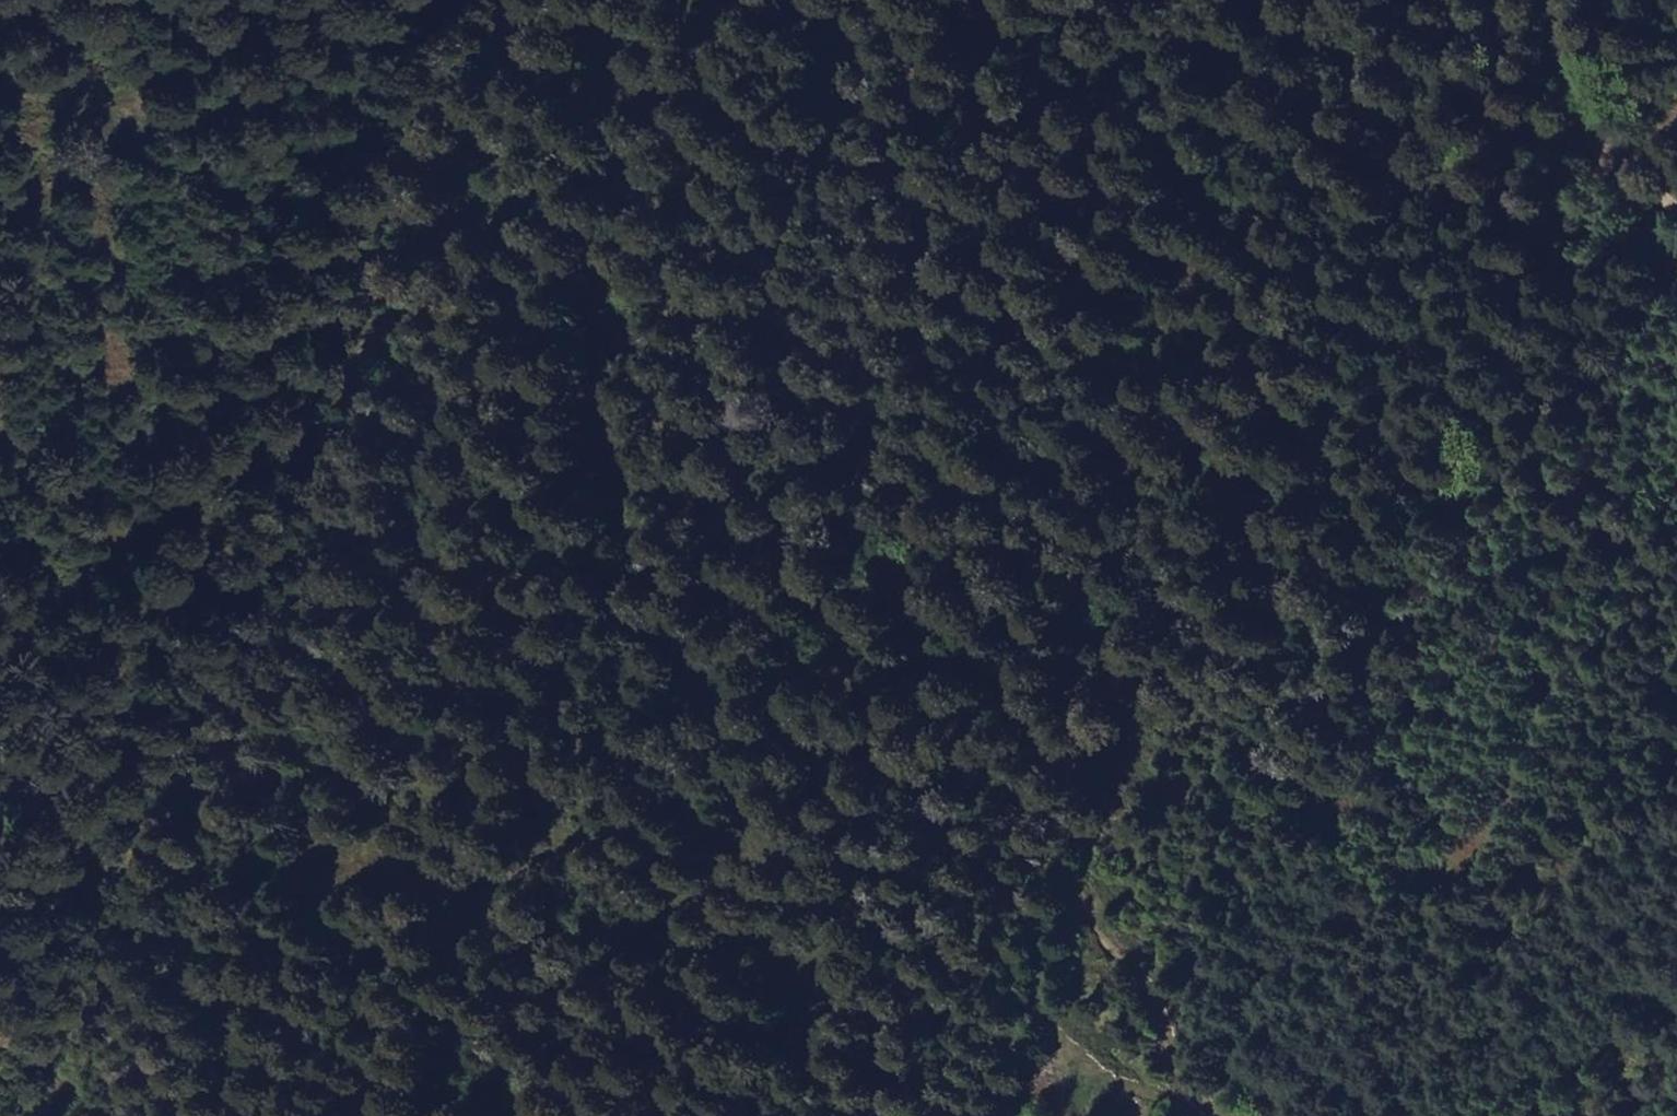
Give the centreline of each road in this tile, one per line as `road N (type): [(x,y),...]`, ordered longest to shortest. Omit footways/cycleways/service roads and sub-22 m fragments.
road 1 (track): [(412,1115),(430,1074),(460,889),(461,656),(357,376),(782,0)]
road 2 (track): [(1574,0),(1579,47),(1613,150),(1676,254)]

